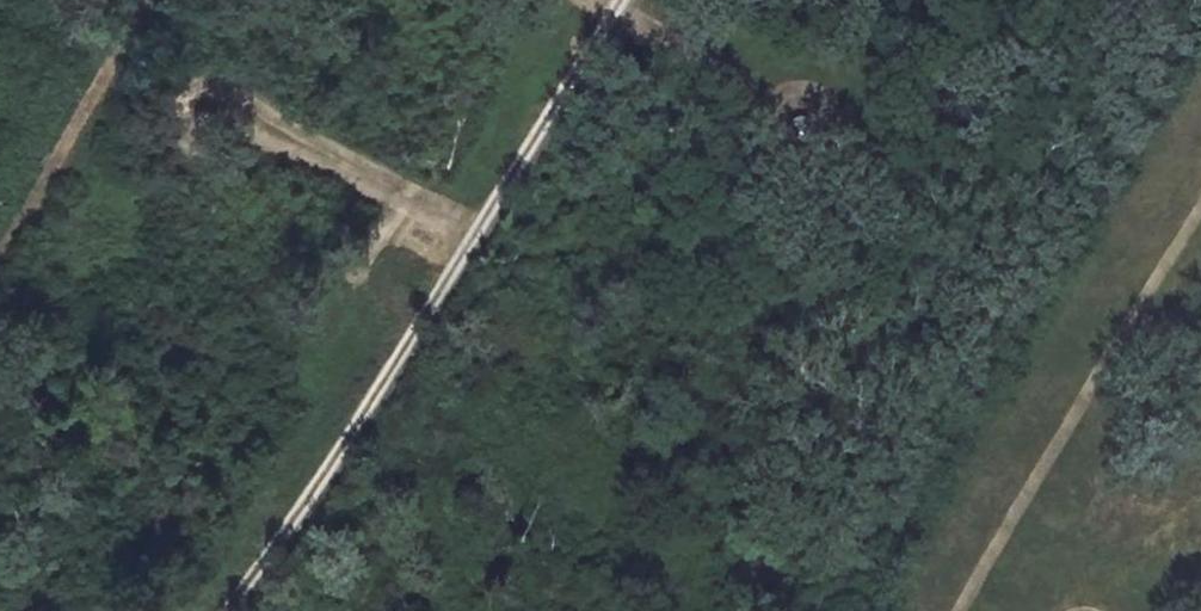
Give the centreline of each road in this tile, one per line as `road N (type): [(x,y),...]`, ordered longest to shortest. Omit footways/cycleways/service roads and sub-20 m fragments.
road 1 (track): [(225,610),(338,461),(603,0)]

